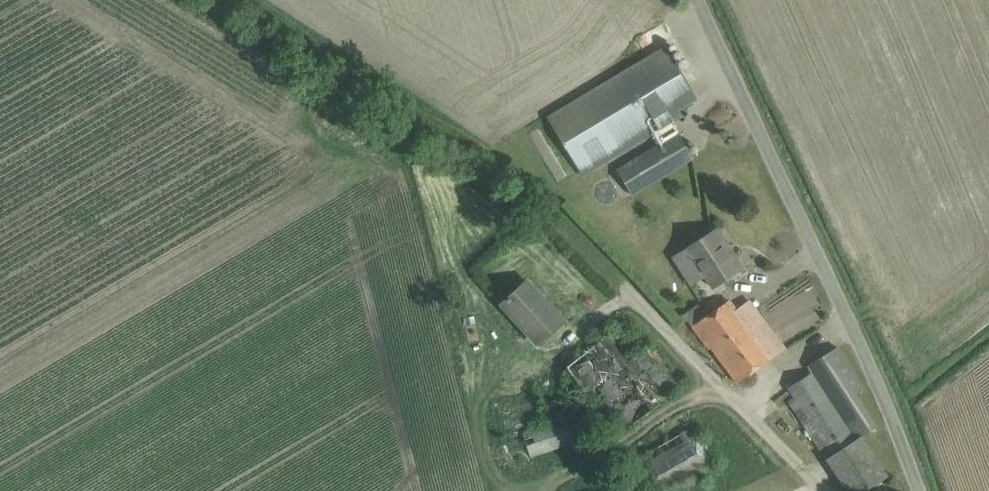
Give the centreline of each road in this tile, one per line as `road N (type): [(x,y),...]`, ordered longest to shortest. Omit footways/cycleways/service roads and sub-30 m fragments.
road 1 (unclassified): [(921,490),(698,0)]
road 2 (unclassified): [(826,490),(625,286)]

